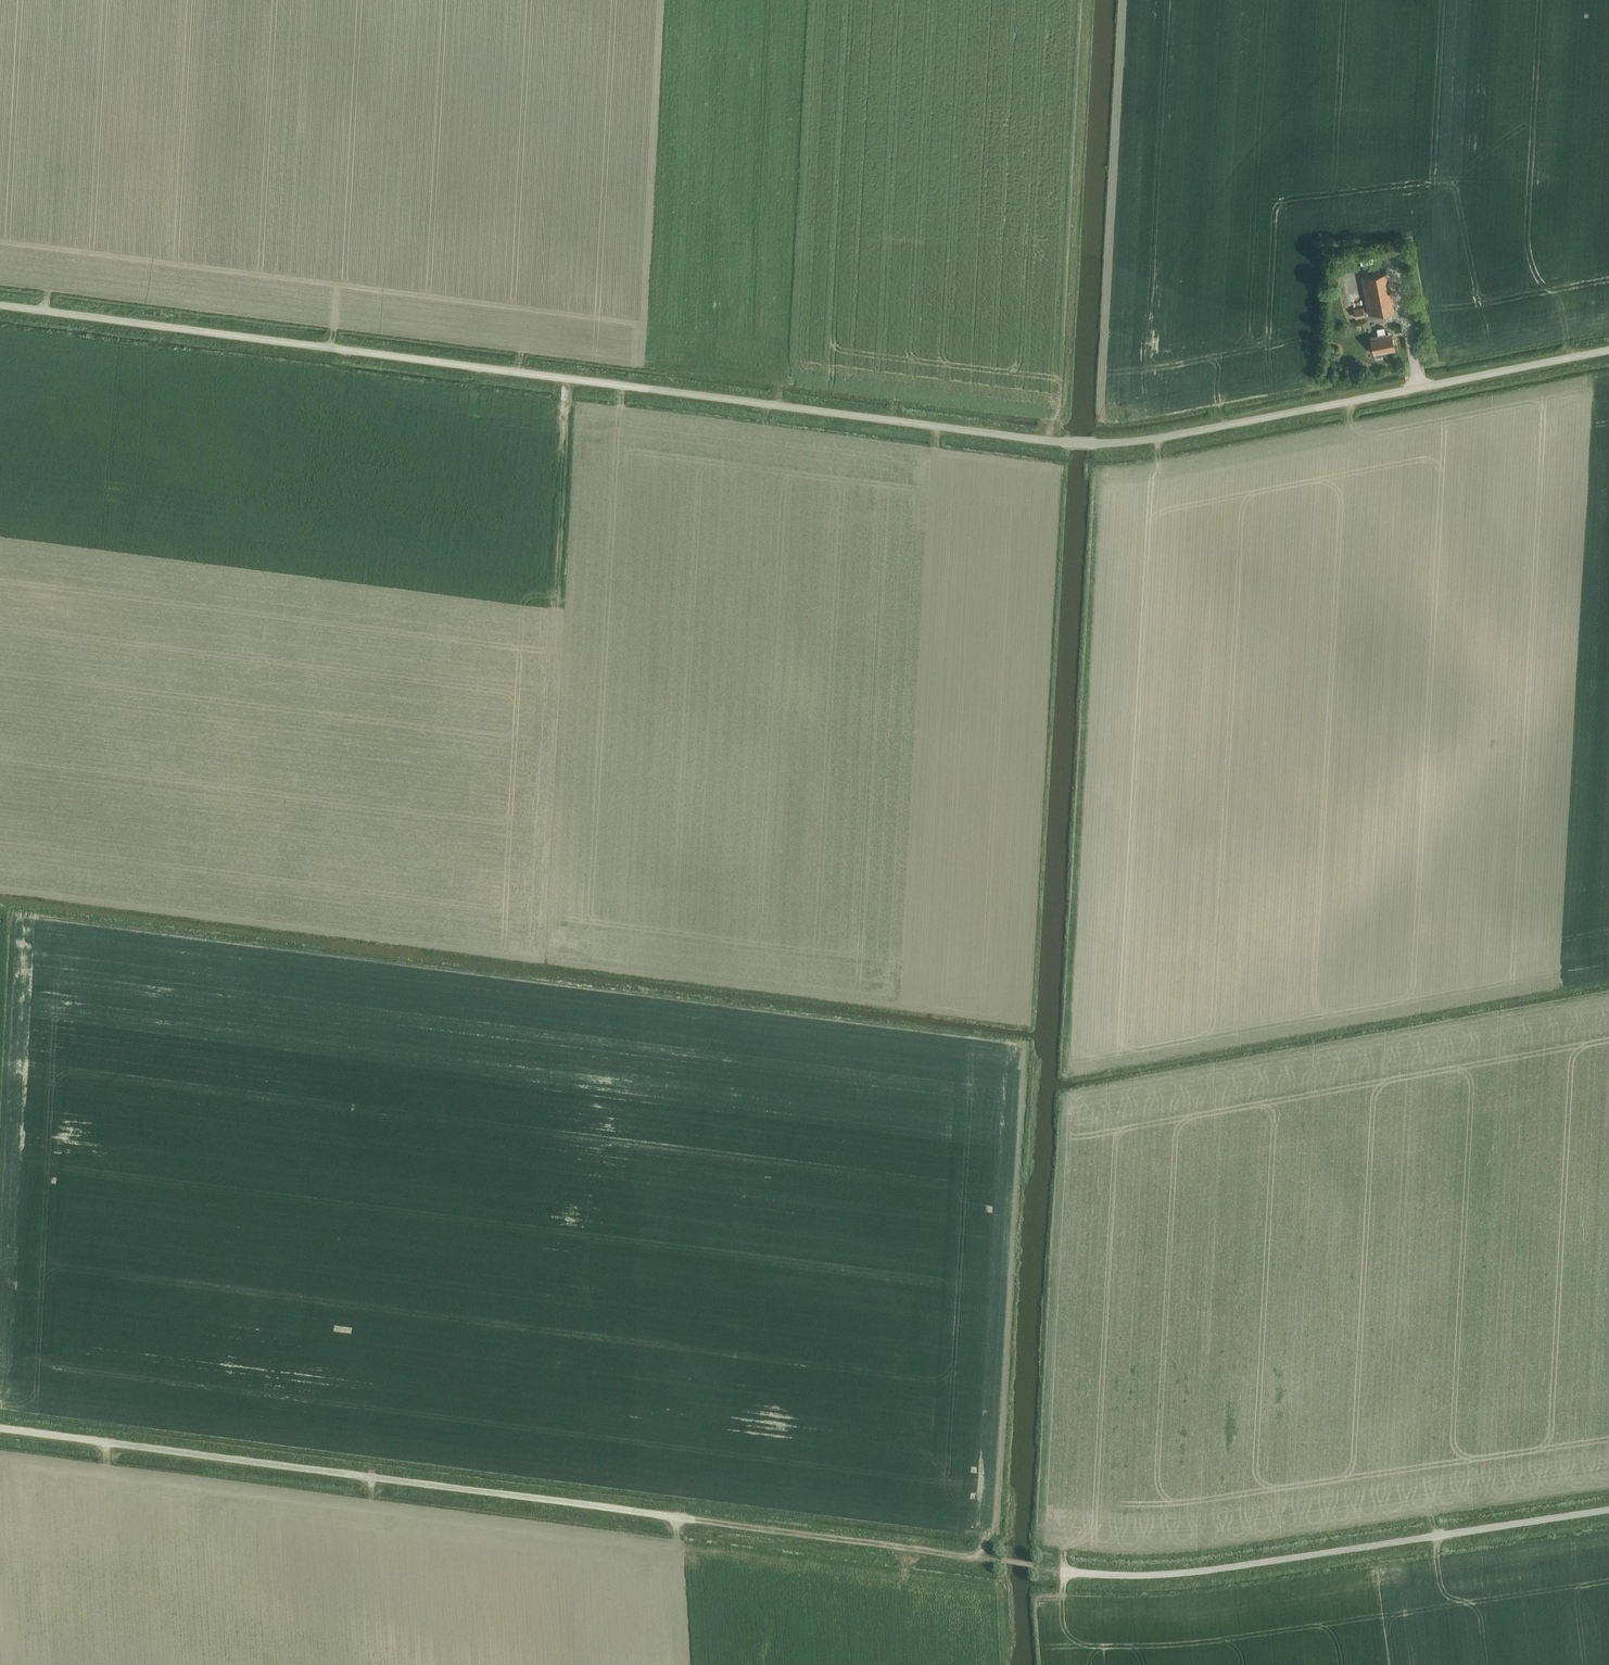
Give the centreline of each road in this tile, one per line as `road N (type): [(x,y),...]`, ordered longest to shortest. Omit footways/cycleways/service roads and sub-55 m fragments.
road 1 (unclassified): [(1060,443),(0,304)]
road 2 (unclassified): [(714,1521),(0,1430)]
road 3 (unclassified): [(1060,443),(1125,443),(1608,349)]
road 4 (track): [(1608,1510),(1169,1575),(1068,1571)]
road 5 (track): [(997,1561),(714,1521)]
road 6 (track): [(1068,1571),(1064,1593),(1034,1592),(1039,1664)]

